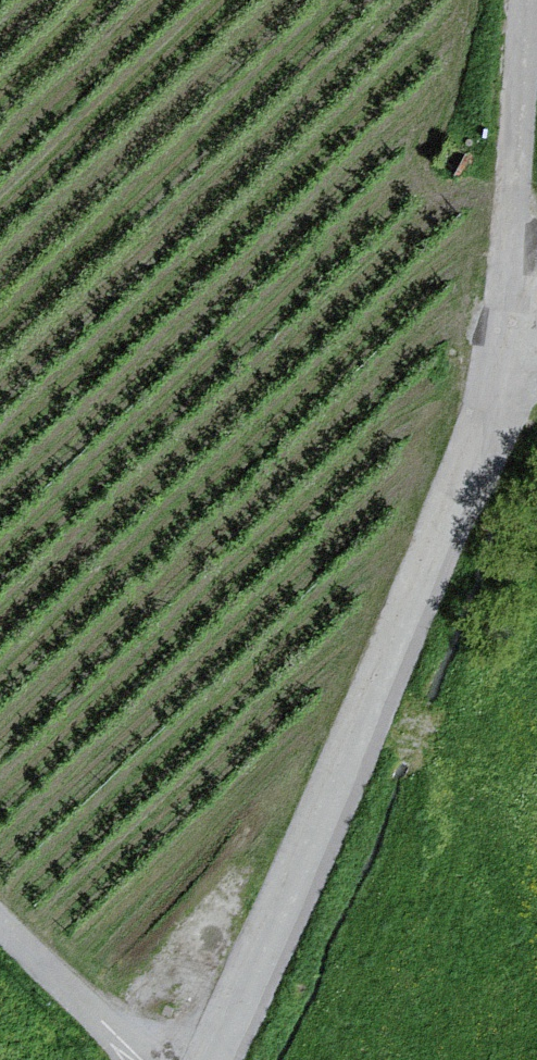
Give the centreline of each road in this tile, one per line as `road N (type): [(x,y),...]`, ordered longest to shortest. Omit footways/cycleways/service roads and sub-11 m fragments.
road 1 (unclassified): [(497,358),(415,607),(212,1059)]
road 2 (unclassified): [(526,0),(497,358)]
road 3 (unclassified): [(0,923),(140,1059)]

